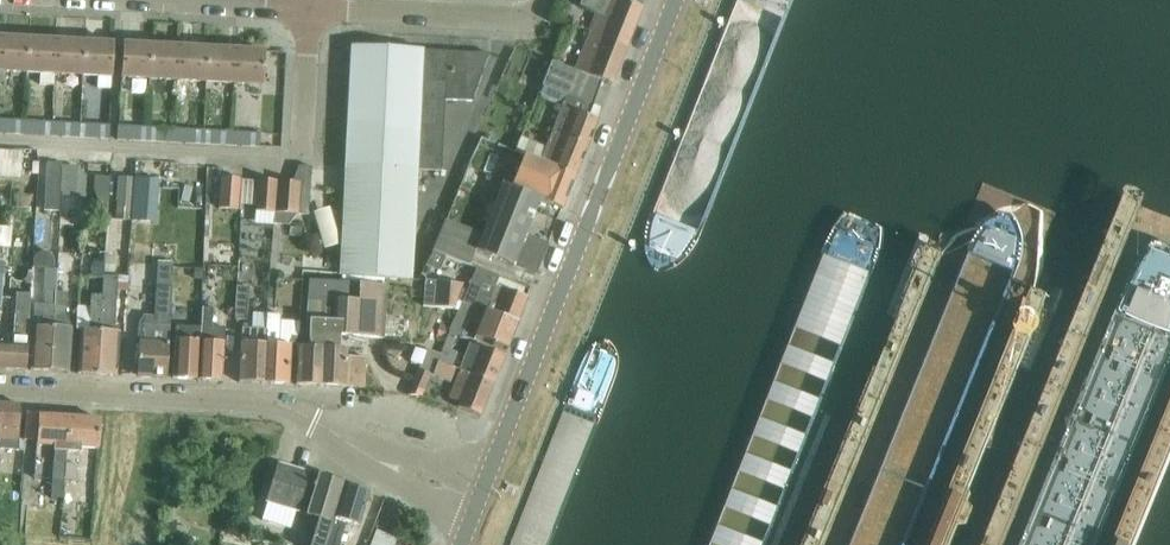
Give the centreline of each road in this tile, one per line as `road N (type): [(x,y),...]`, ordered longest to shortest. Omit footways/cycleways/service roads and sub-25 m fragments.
road 1 (residential): [(479,501),(677,0)]
road 2 (residential): [(0,387),(278,404),(315,422)]
road 3 (residential): [(530,14),(314,4)]
road 4 (residential): [(479,501),(382,464),(315,422)]
road 5 (residential): [(306,159),(314,4)]

